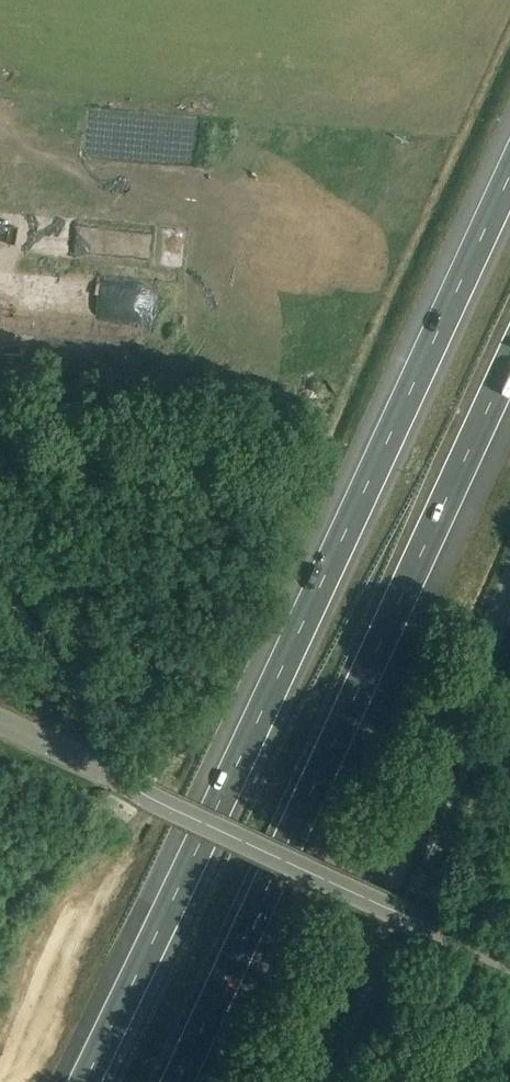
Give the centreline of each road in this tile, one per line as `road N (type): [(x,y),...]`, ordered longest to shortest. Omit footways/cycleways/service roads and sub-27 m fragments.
road 1 (motorway): [(509,175),(85,1081)]
road 2 (motorway): [(177,1081),(509,362)]
road 3 (tertiary): [(509,957),(0,723)]
road 4 (secondary): [(284,1081),(509,592)]

